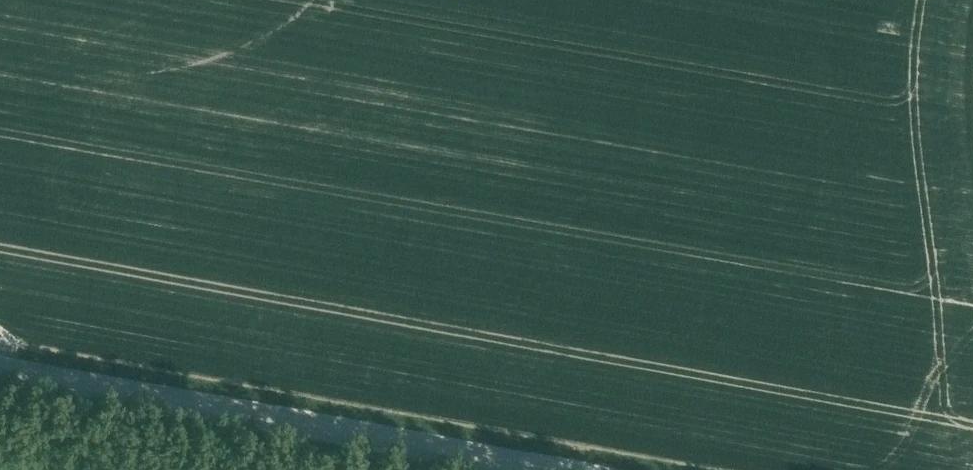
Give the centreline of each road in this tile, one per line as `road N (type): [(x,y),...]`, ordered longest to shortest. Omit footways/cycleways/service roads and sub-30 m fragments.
road 1 (unclassified): [(514,464),(0,367)]

